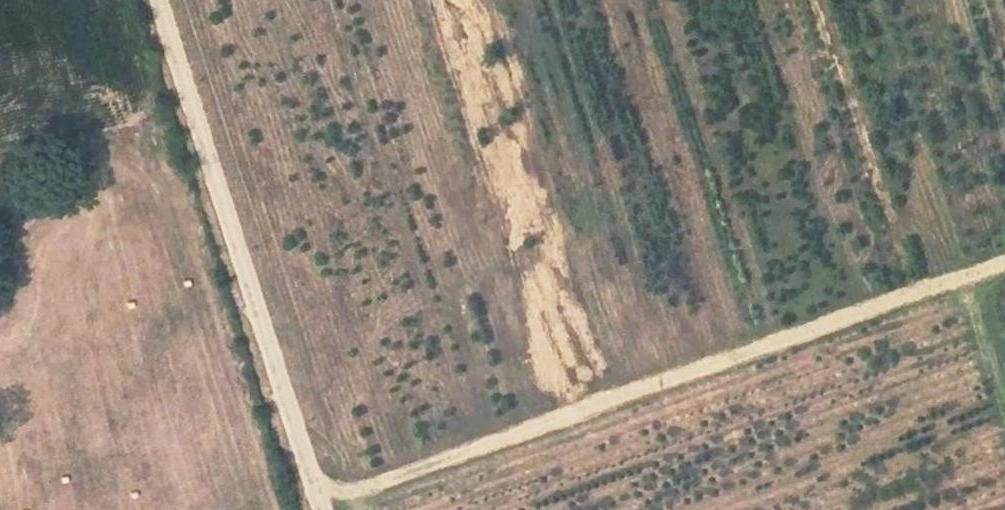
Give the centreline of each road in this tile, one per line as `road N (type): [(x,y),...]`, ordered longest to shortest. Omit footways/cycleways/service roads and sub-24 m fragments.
road 1 (unclassified): [(161,0),(326,509)]

